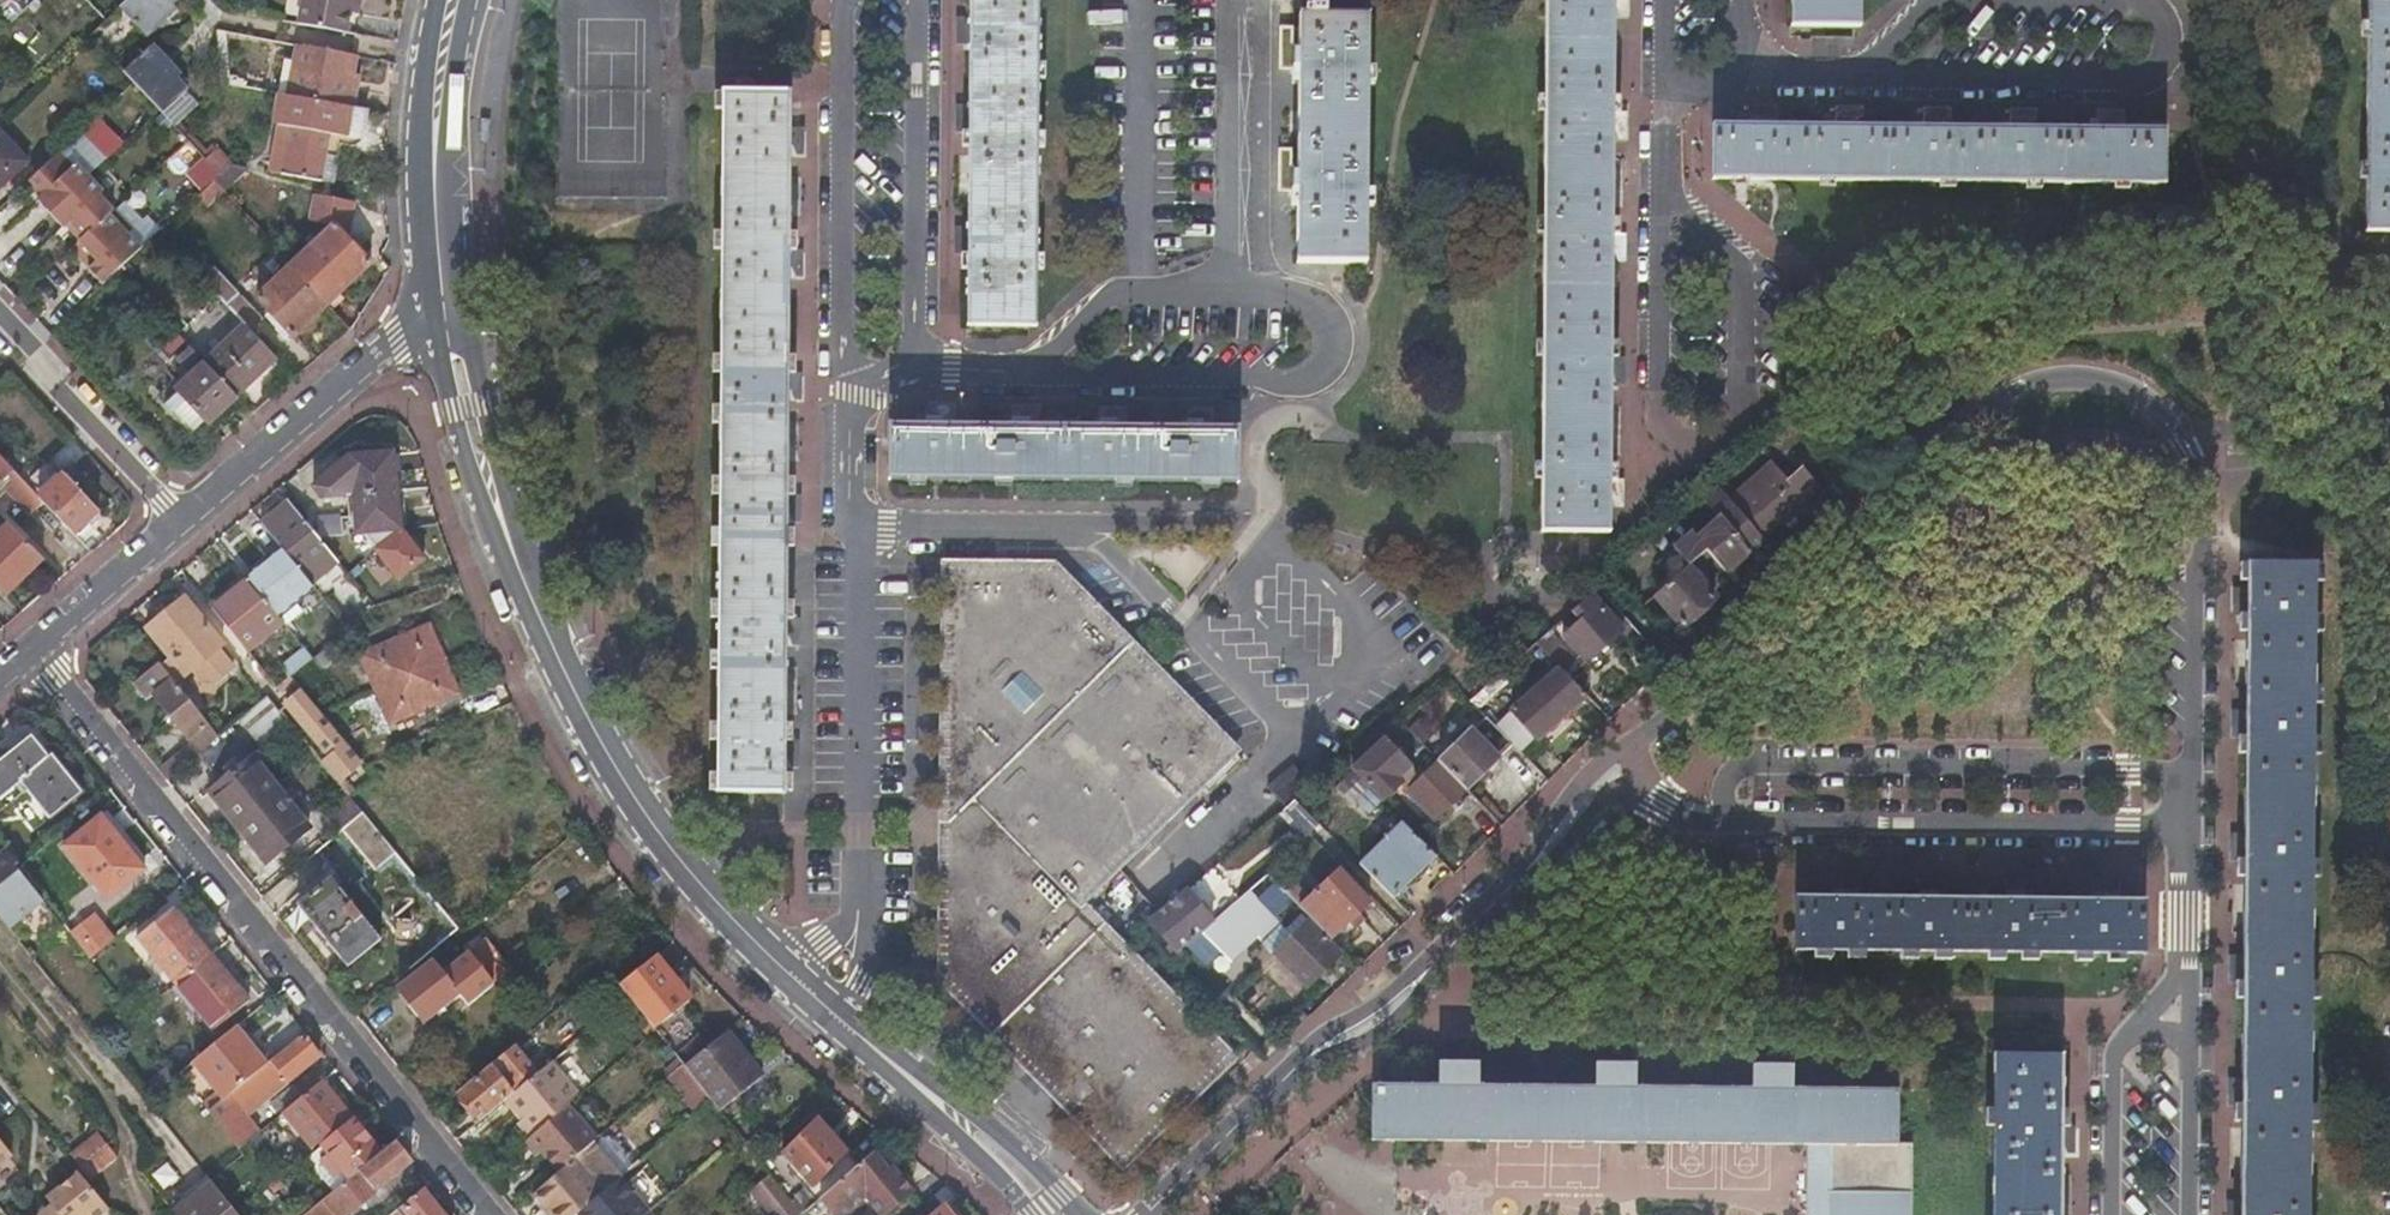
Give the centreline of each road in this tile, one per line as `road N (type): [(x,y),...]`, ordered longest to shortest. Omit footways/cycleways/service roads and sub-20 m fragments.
road 1 (residential): [(2186,961),(2193,465),(2158,406),(2115,380),(2039,383),(1972,414),(1643,742),(1591,771),(1532,854),(1403,983),(1307,1049),(1151,1214)]
road 2 (tertiary): [(451,319),(496,514),(589,725),(658,835),(786,974)]
road 3 (residential): [(486,1214),(34,658)]
road 4 (residential): [(1054,386),(1279,383),(1319,373),(1337,341),(1328,310),(1299,289),(1236,280)]
road 5 (residential): [(1847,78),(2153,86),(2166,62),(2166,29),(2135,0)]
road 6 (residential): [(860,528),(1249,519)]
road 7 (residential): [(909,388),(910,0)]
road 8 (residential): [(842,0),(850,385)]
road 9 (residential): [(860,528),(862,901)]
road 10 (residential): [(451,319),(394,339),(184,529)]
road 11 (residential): [(0,315),(184,529)]
road 12 (residential): [(1718,437),(1734,428),(1742,395),(1751,292),(1725,242),(1665,206)]
road 13 (residential): [(1236,280),(1231,0)]
road 14 (residential): [(1140,0),(1138,279)]
road 15 (tertiary): [(438,0),(421,157),(425,221),(440,274)]
road 16 (residential): [(1665,206),(1659,413),(1677,435),(1718,437)]
road 17 (tertiary): [(440,274),(473,0)]
road 18 (tertiary): [(847,1030),(1023,1182),(1046,1214)]
road 19 (residential): [(184,529),(34,658)]
road 20 (residential): [(2123,1042),(2106,1063),(2104,1214)]
road 21 (residential): [(2183,1214),(2185,1045)]
road 22 (residential): [(909,388),(1054,386)]
road 23 (residential): [(850,385),(860,528)]
road 24 (residential): [(1138,279),(1092,312),(1054,386)]
road 25 (residential): [(847,1030),(869,987),(862,901)]
road 26 (residential): [(1665,206),(1663,80)]

